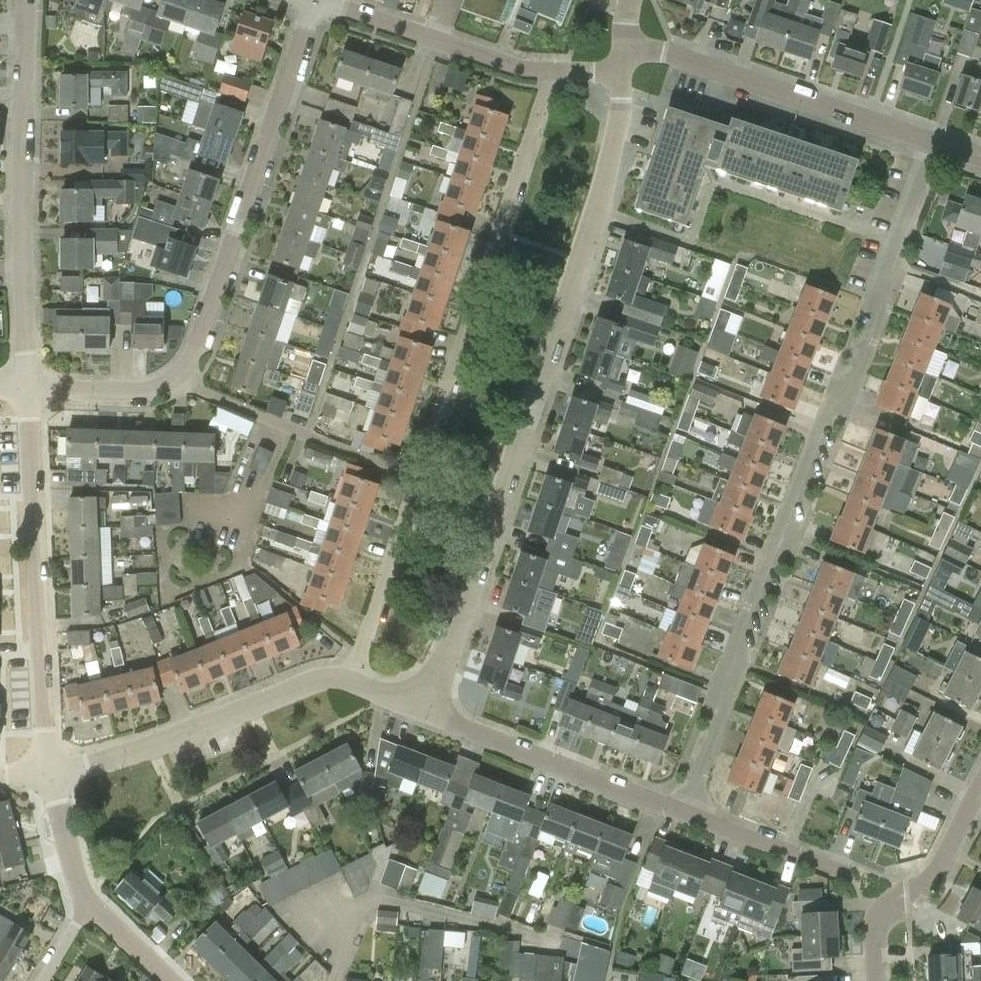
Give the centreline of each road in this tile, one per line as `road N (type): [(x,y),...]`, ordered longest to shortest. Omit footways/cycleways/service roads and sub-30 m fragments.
road 1 (residential): [(937,143),(861,372),(826,406),(741,620),(725,705),(684,814)]
road 2 (residential): [(426,709),(600,199),(622,103),(624,58)]
road 3 (residential): [(547,70),(351,680)]
road 4 (residential): [(27,387),(141,392),(186,383),(314,0)]
road 5 (residential): [(54,778),(40,696),(27,387)]
road 6 (residential): [(27,387),(33,0)]
road 7 (residential): [(937,143),(665,53),(624,58)]
road 8 (residential): [(54,778),(330,678),(351,680)]
road 9 (residential): [(684,814),(426,709)]
road 10 (residential): [(547,70),(523,69),(318,0)]
road 11 (residential): [(877,980),(882,924),(947,847),(980,782)]
road 12 (residential): [(843,862),(684,814)]
road 13 (residential): [(181,980),(85,893)]

